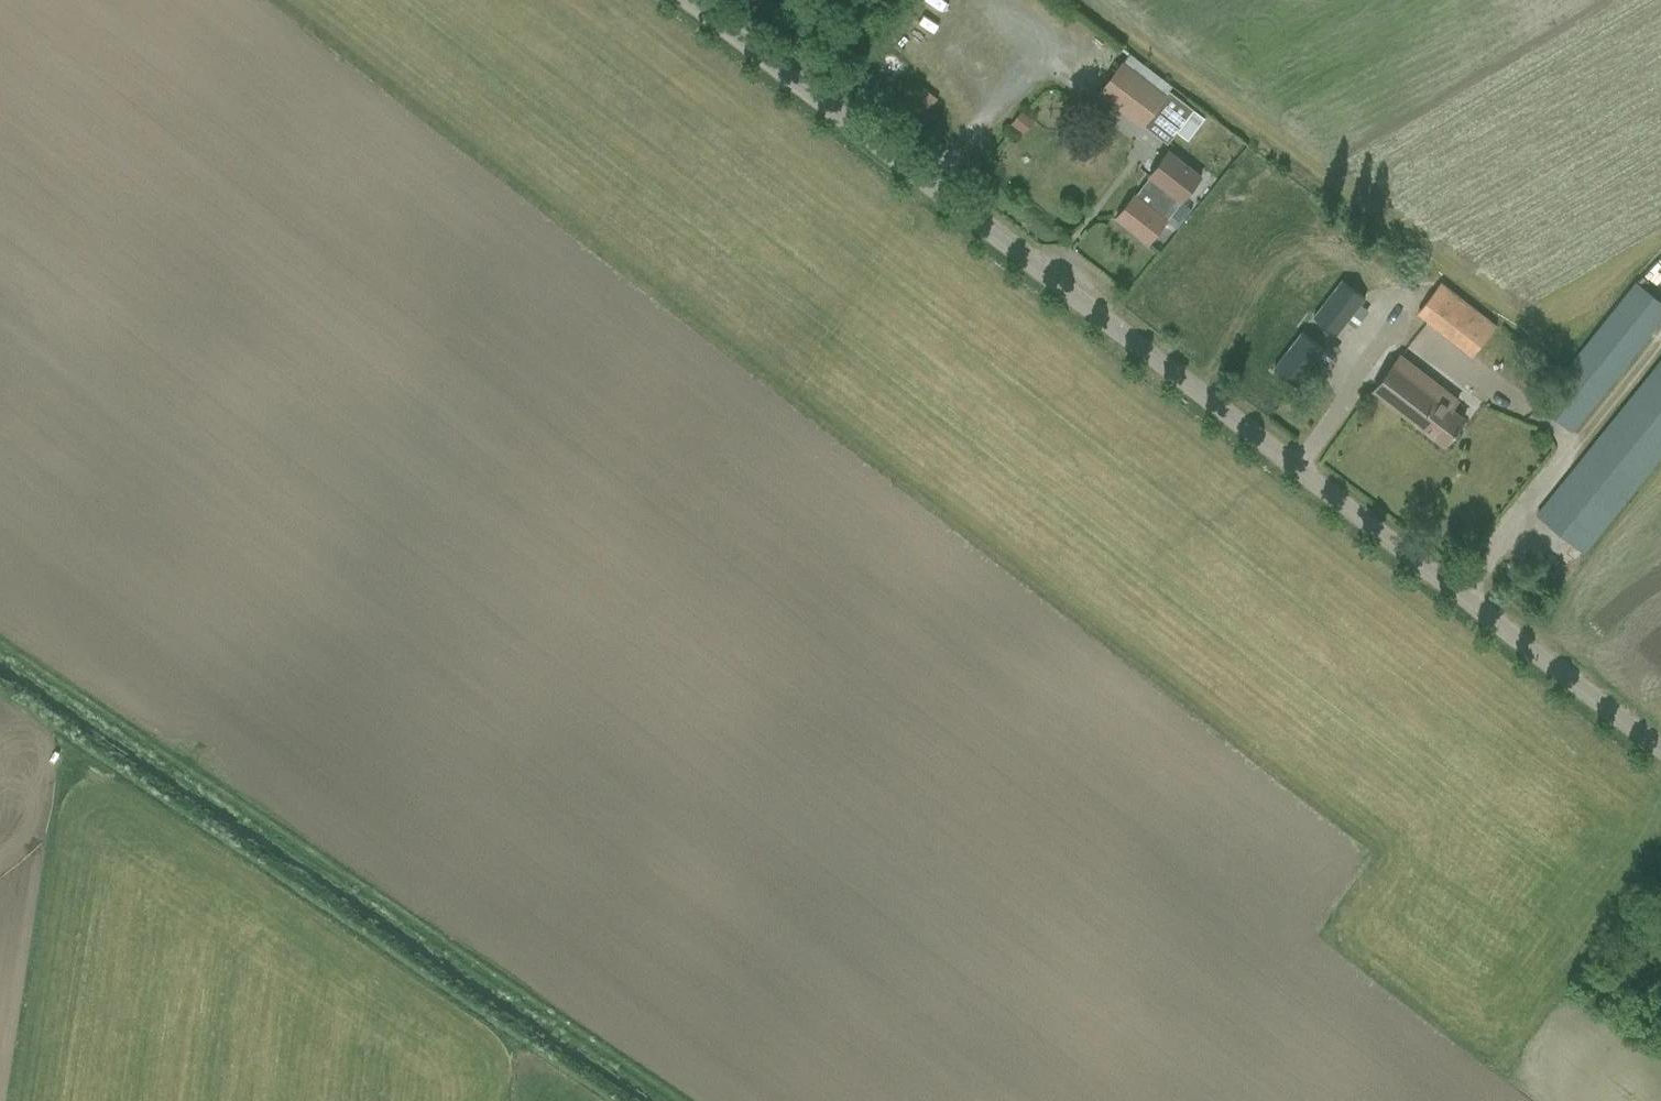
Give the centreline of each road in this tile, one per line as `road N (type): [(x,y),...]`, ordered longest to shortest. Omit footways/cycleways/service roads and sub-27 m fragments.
road 1 (unclassified): [(1660,732),(937,172),(693,0)]

